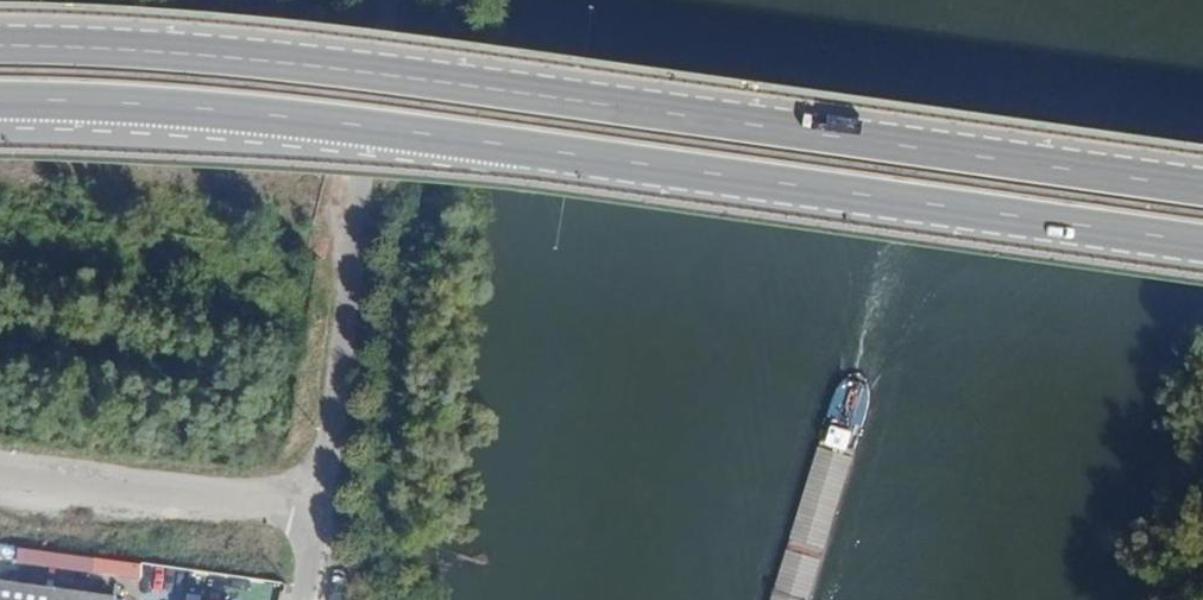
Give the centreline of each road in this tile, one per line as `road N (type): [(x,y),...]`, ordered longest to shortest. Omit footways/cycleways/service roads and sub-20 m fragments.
road 1 (primary): [(0,93),(313,113),(1202,237)]
road 2 (primary): [(1202,182),(354,65),(0,40)]
road 3 (unclassified): [(394,0),(313,506)]
road 4 (unclassified): [(313,506),(0,479)]

